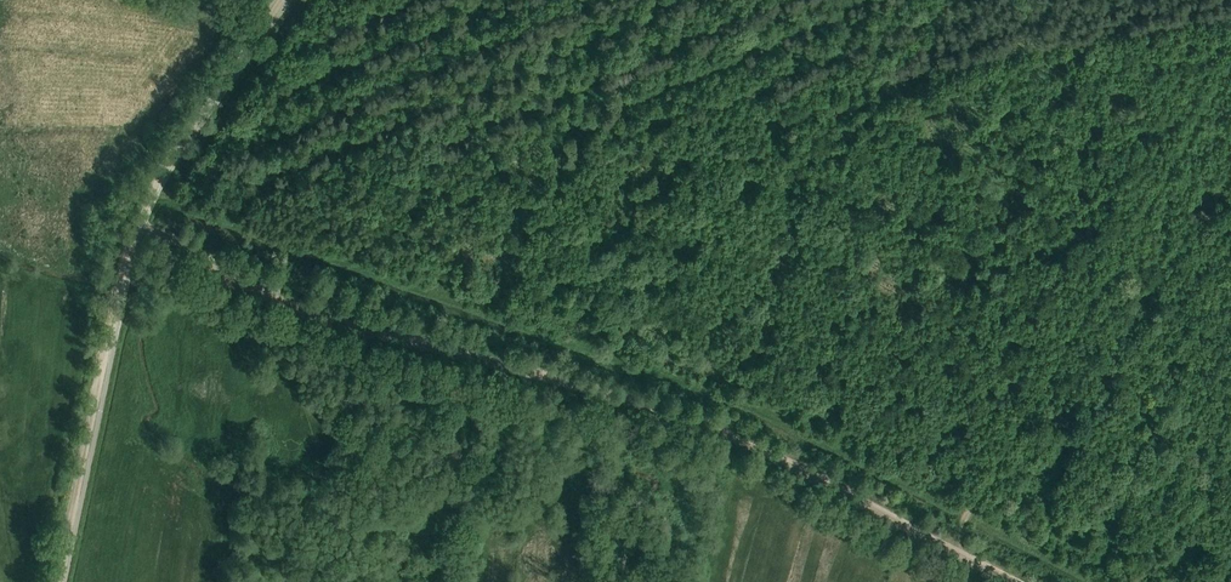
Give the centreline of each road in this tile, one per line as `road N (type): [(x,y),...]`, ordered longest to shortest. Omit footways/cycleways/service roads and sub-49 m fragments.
road 1 (track): [(136,226),(301,309),(714,427),(948,546)]
road 2 (track): [(1230,61),(948,546)]
road 3 (track): [(58,581),(136,226)]
road 4 (track): [(136,226),(163,170),(283,0)]

